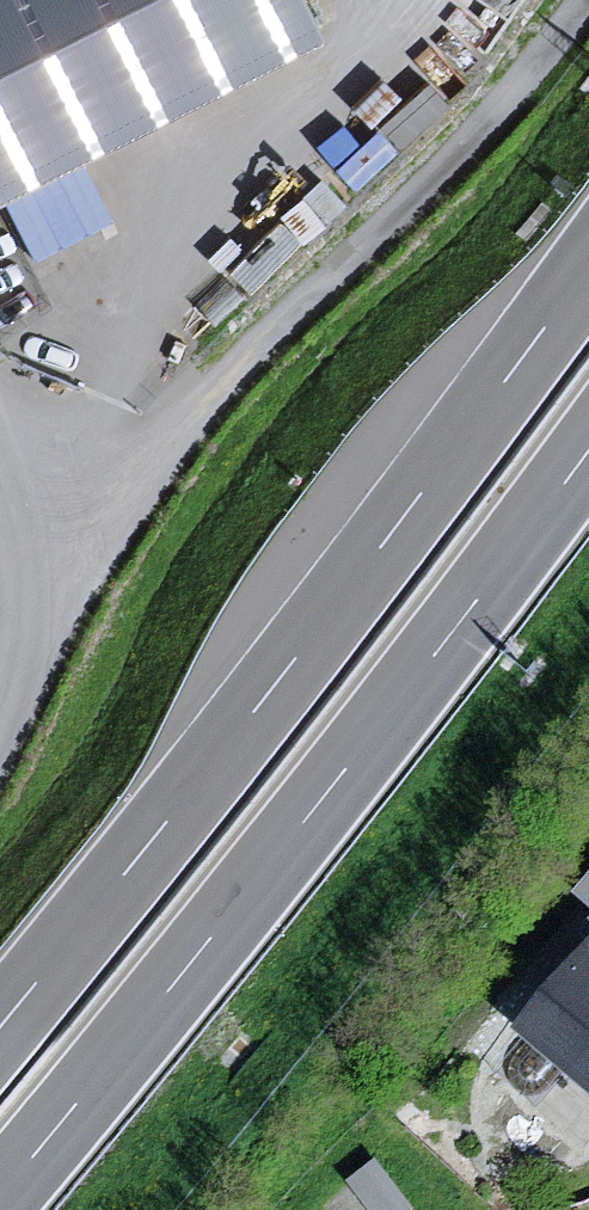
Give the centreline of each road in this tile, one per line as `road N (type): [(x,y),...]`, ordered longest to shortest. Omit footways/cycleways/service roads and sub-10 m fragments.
road 1 (motorway): [(588,267),(268,694),(0,1027)]
road 2 (motorway): [(0,1195),(464,617),(588,448)]
road 3 (unclassified): [(0,716),(25,642),(23,516),(0,475)]

